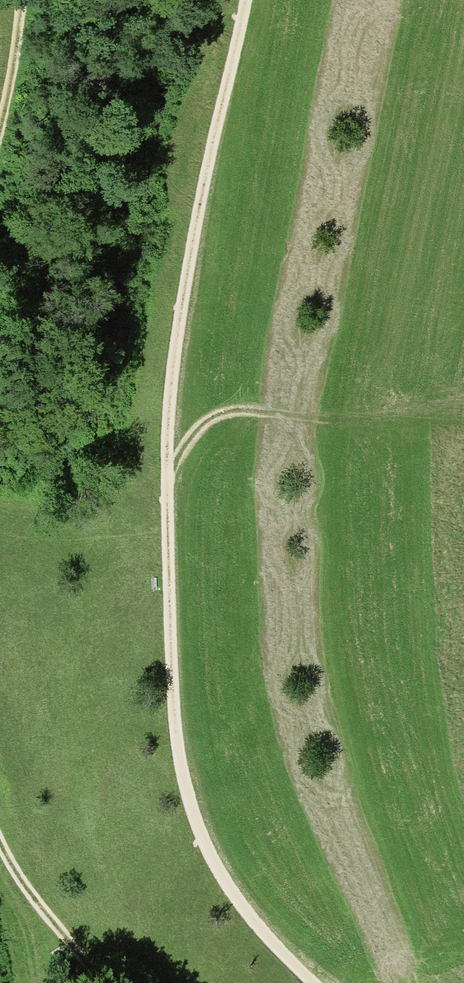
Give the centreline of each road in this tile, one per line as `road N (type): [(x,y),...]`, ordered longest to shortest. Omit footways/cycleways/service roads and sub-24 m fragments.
road 1 (track): [(315,982),(239,901),(201,842),(174,724),(170,405),(182,298),(246,0)]
road 2 (track): [(167,490),(204,430),(234,415),(463,438)]
road 3 (track): [(101,982),(0,844)]

